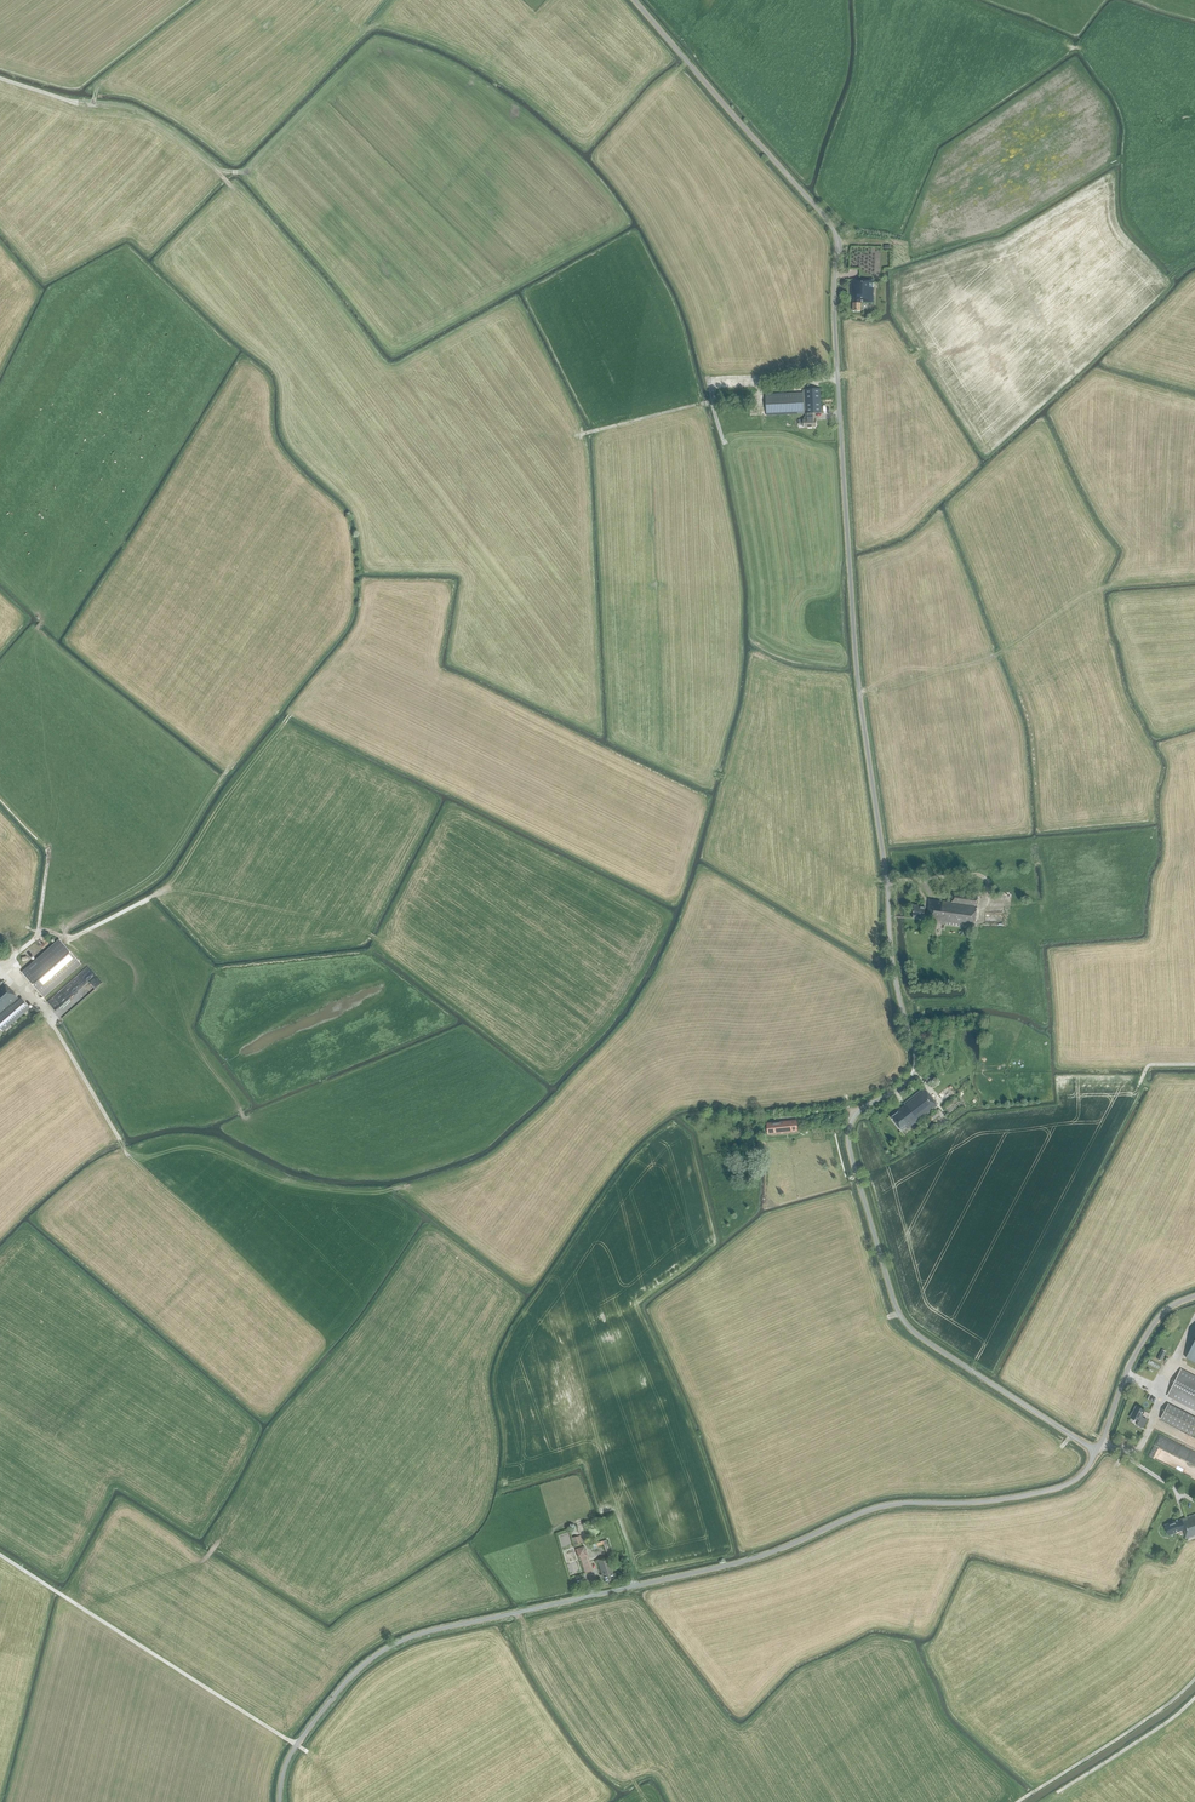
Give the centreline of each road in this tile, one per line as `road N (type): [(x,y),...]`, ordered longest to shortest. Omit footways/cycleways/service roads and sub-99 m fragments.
road 1 (unclassified): [(1096,1450),(918,1335),(898,1311),(848,1141),(855,1114),(901,1088),(916,1058),(890,944),(856,667),(836,243),(824,215),(635,0)]
road 2 (unclassified): [(280,1801),(296,1745),(348,1680),(400,1641),(751,1559),(878,1507),(1062,1488),(1096,1450)]
road 3 (unclassified): [(1096,1450),(1151,1328),(1168,1307),(1194,1296)]
road 4 (track): [(0,80),(86,111),(103,84)]

